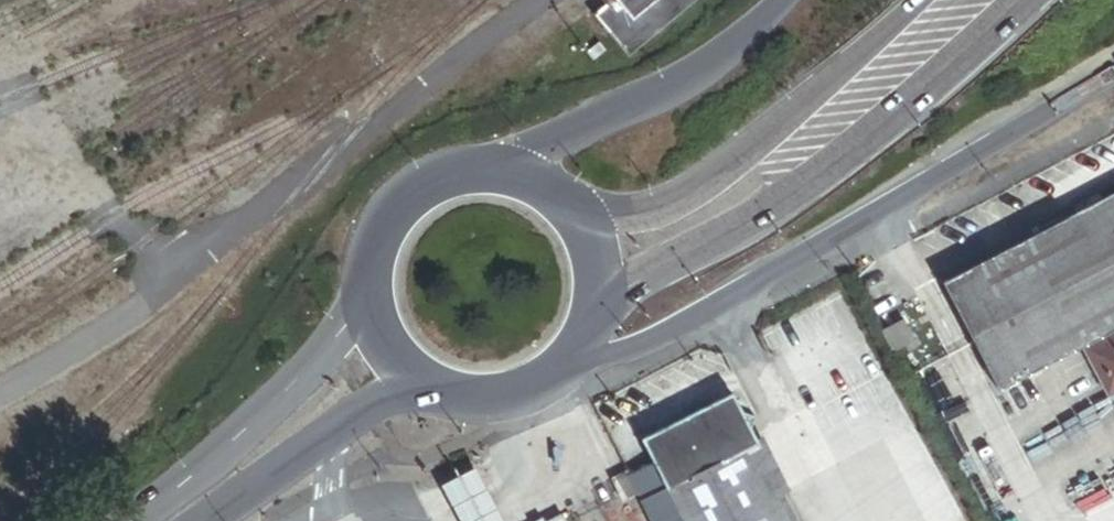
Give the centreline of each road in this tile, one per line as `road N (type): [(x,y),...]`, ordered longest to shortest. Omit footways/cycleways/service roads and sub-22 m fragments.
road 1 (secondary): [(577,354),(634,342),(723,308),(1113,73)]
road 2 (trunk): [(595,316),(739,234),(906,109),(1018,0)]
road 3 (trunk): [(933,0),(671,208),(619,223),(575,219)]
road 4 (secondary): [(782,0),(738,45),(657,98),(550,143),(510,177)]
road 5 (secondary): [(373,299),(231,443),(140,520)]
road 6 (secondary): [(203,520),(318,433),(415,375)]
road 7 (secondary): [(510,177),(440,184),(410,203),(388,231),(373,299)]
road 8 (secondary): [(415,375),(482,400),(518,395),(577,354)]

